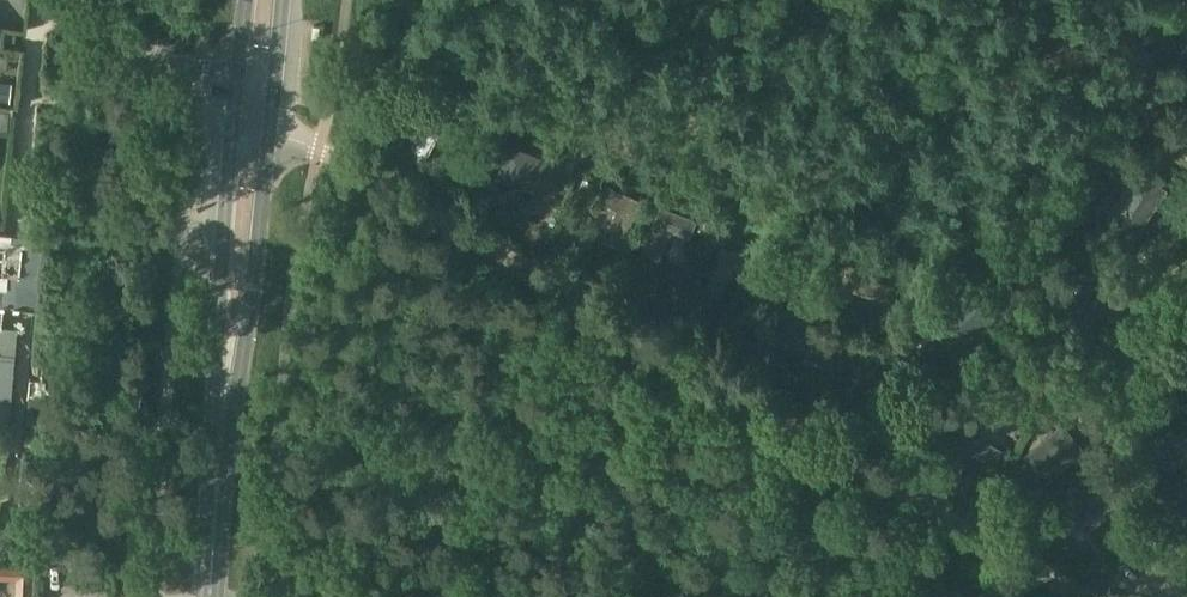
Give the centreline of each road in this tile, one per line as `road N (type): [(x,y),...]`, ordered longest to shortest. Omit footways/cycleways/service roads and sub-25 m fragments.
road 1 (track): [(1082,596),(367,172)]
road 2 (secondary): [(209,596),(252,110)]
road 3 (unclassified): [(252,110),(80,0)]
road 4 (unclassified): [(367,172),(252,110)]

